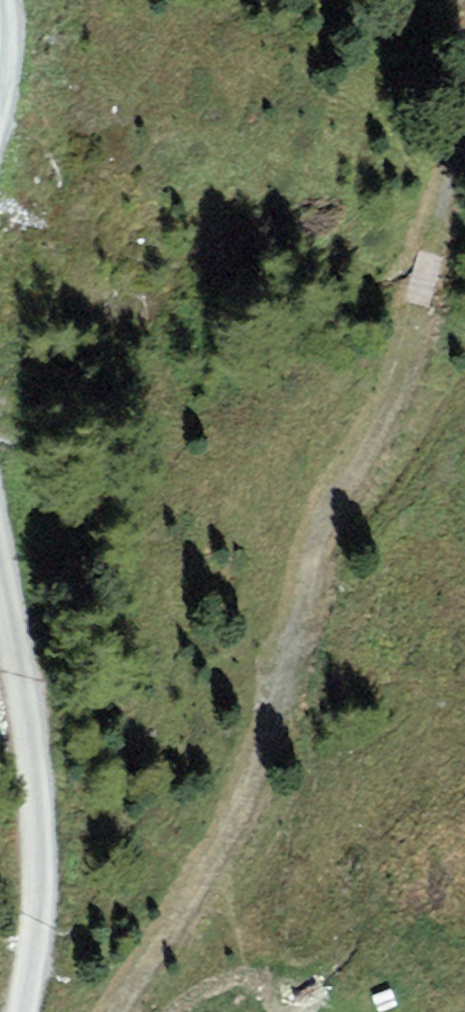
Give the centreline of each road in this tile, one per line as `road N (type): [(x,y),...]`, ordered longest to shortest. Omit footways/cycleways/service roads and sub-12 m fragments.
road 1 (track): [(126,1011),(262,786),(332,517),(413,356),(464,169)]
road 2 (track): [(22,1011),(38,902),(36,828),(0,581)]

